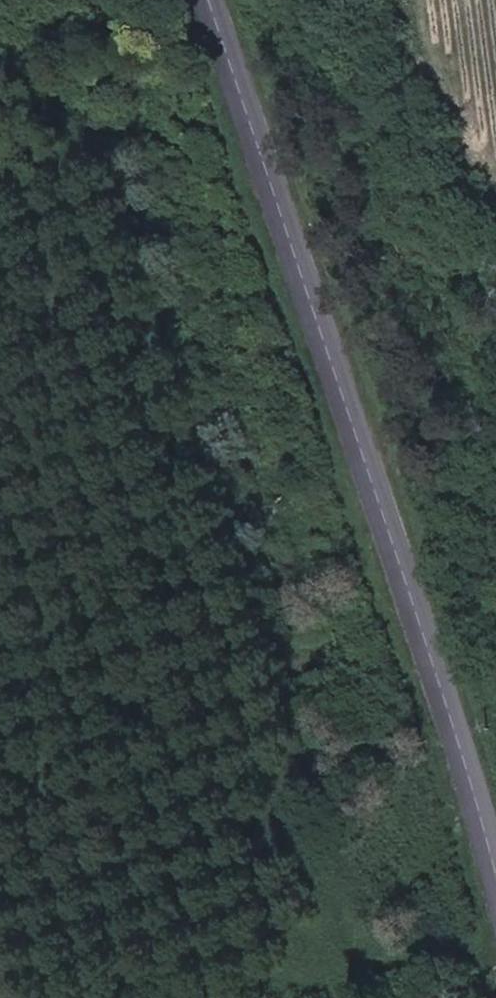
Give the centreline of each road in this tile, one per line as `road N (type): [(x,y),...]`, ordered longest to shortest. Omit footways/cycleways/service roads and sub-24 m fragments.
road 1 (secondary): [(495,870),(211,0)]

